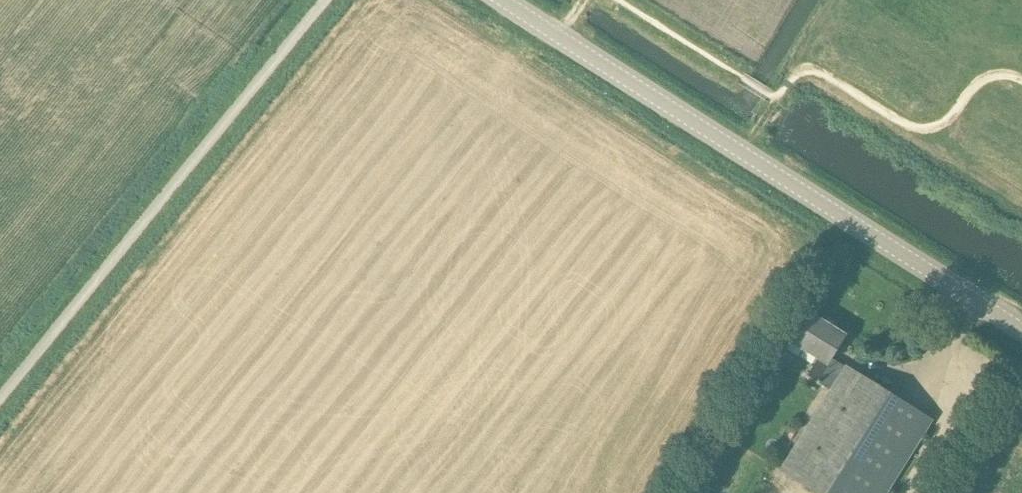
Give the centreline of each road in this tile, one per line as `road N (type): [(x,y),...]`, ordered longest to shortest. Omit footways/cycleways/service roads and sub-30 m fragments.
road 1 (tertiary): [(1021,329),(507,0)]

